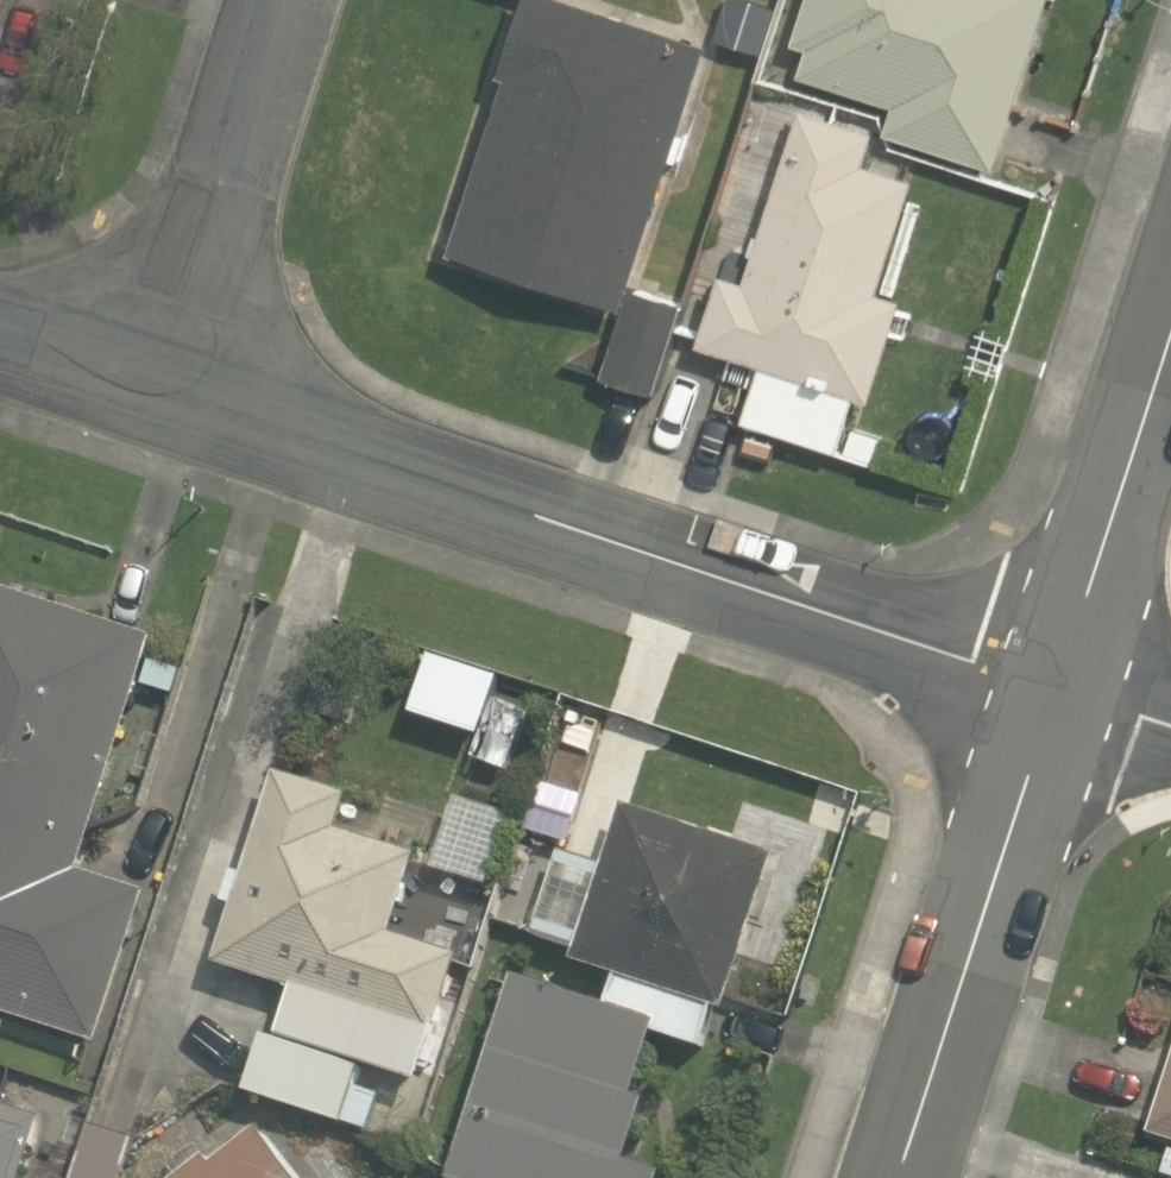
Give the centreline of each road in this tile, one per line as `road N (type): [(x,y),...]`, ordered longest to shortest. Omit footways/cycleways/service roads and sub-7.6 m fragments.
road 1 (residential): [(1051,697),(157,390)]
road 2 (residential): [(905,1177),(1051,697)]
road 3 (residential): [(157,390),(285,0)]
road 4 (residential): [(1051,697),(1170,325)]
road 5 (residential): [(157,390),(0,339)]
road 6 (residential): [(1170,734),(1051,697)]

